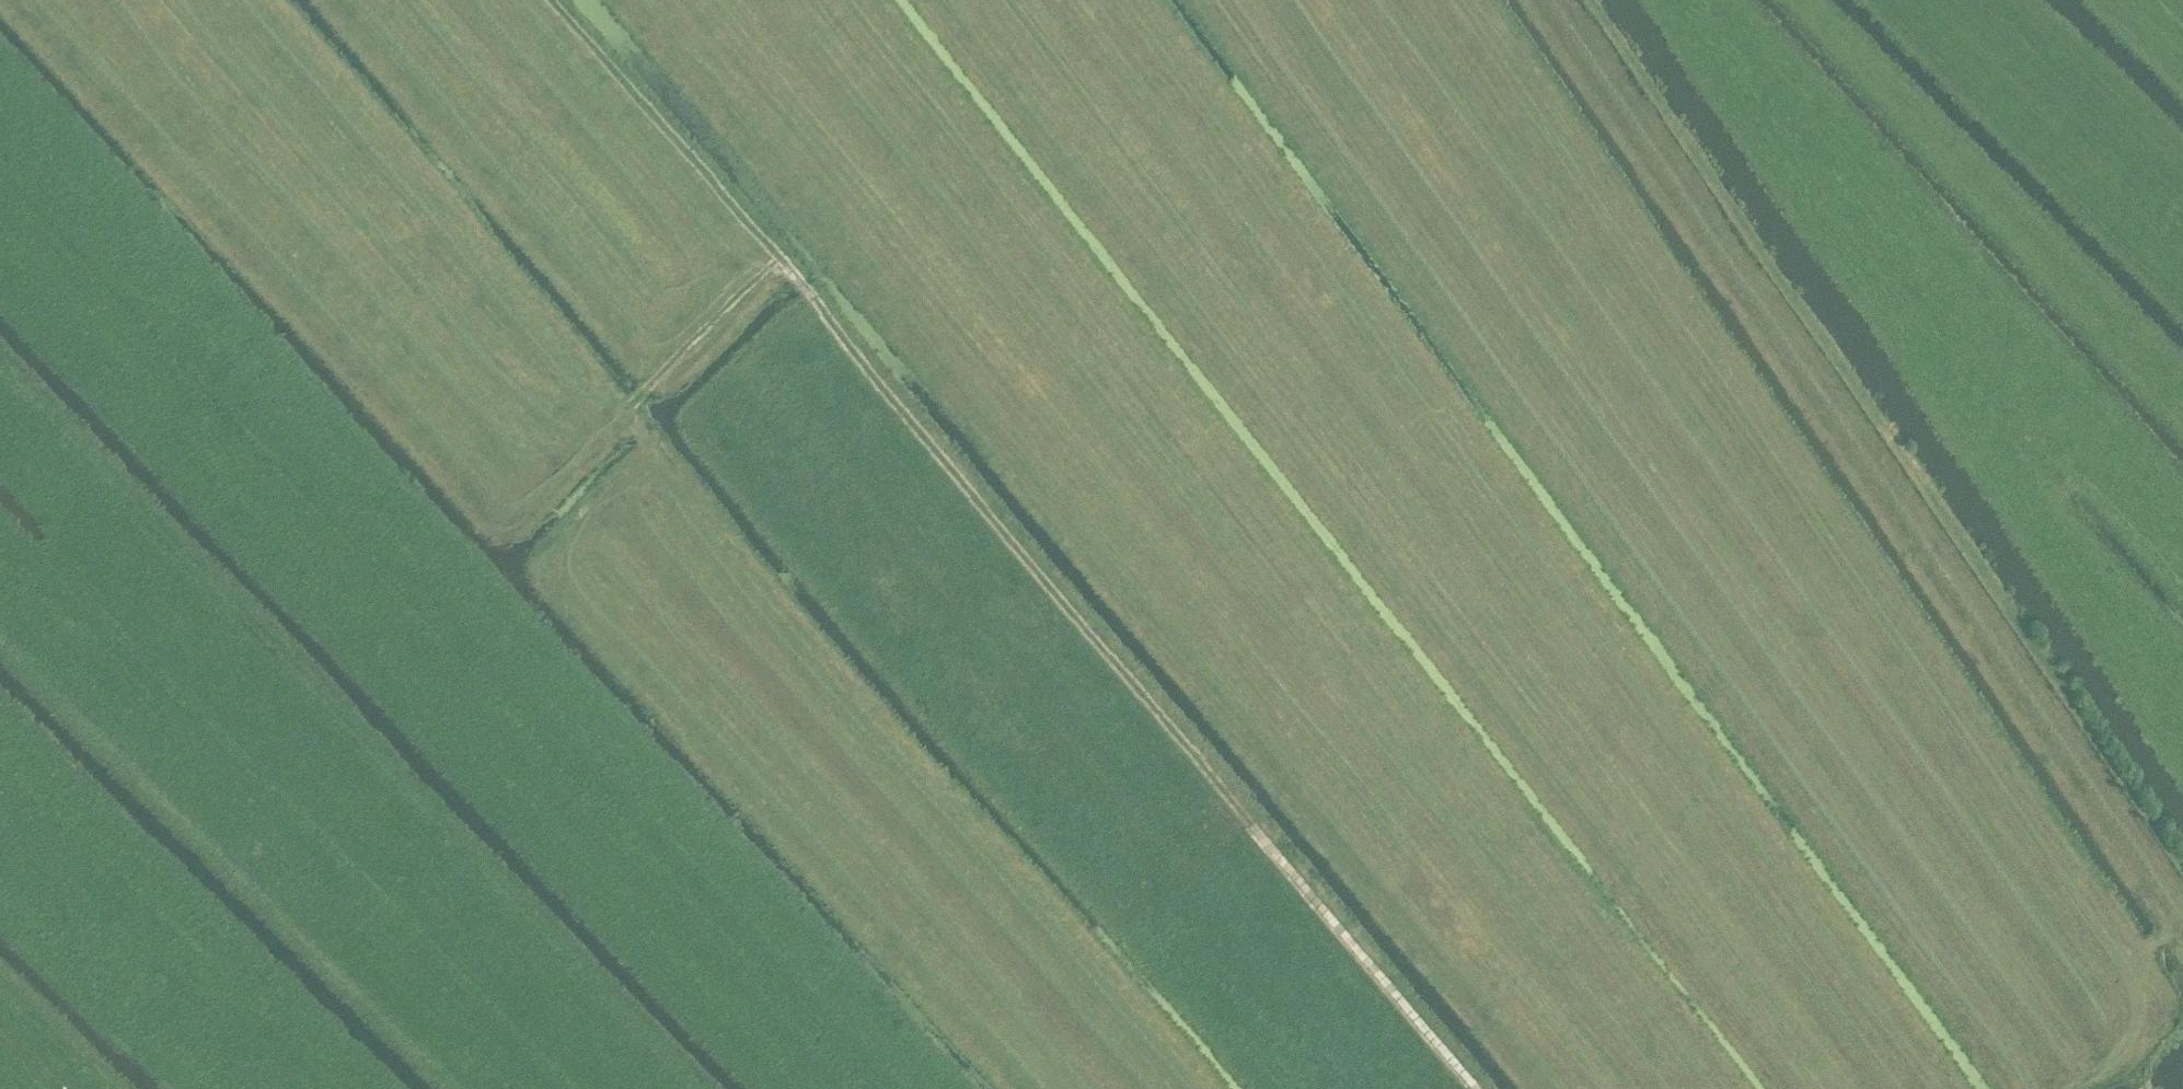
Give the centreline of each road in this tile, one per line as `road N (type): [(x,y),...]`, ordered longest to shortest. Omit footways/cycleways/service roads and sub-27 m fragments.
road 1 (track): [(781,256),(1476,1088)]
road 2 (track): [(550,0),(781,256),(633,401)]
road 3 (track): [(2089,1088),(2131,1058),(2134,946),(2165,924),(2182,923)]

